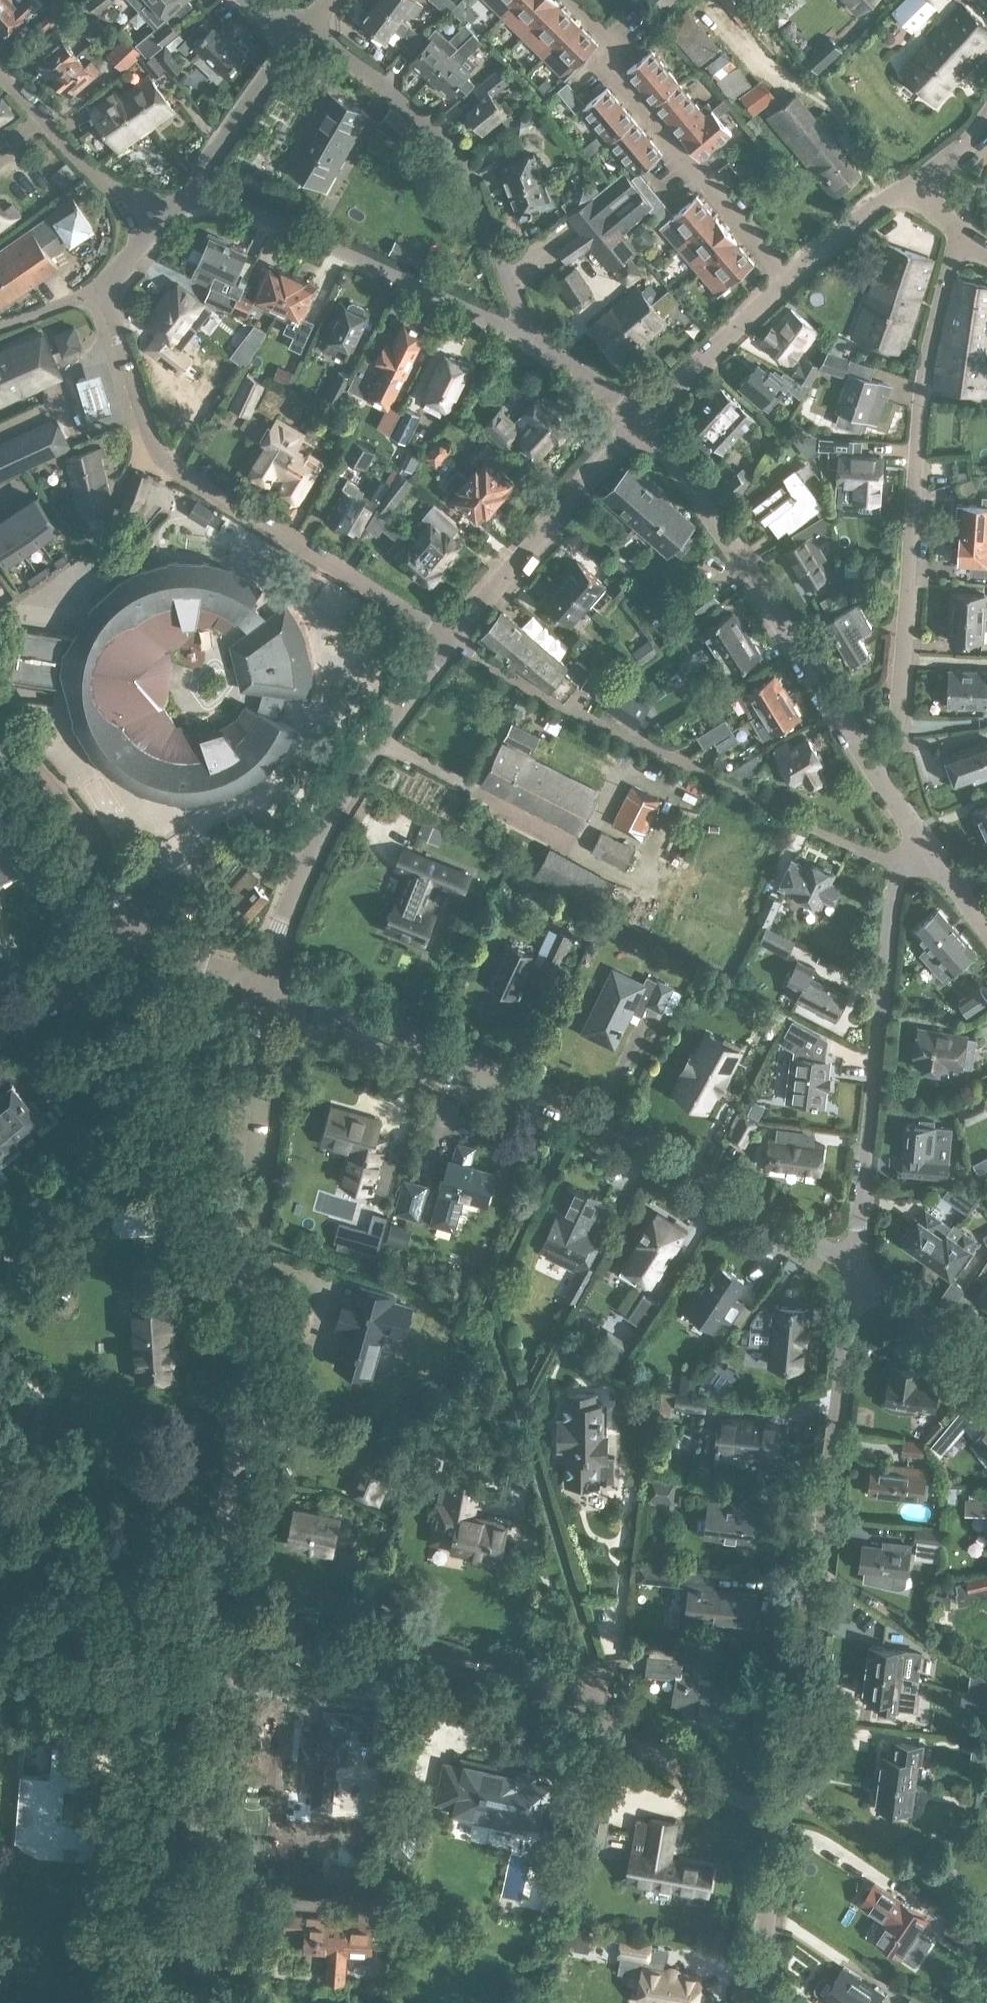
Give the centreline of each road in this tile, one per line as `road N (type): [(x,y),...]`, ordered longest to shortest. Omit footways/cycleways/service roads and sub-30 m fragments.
road 1 (residential): [(856,1271),(717,1184),(482,1064),(258,974)]
road 2 (residential): [(220,1605),(258,974)]
road 3 (residential): [(780,1819),(856,1271)]
road 4 (residential): [(874,769),(898,717),(922,381),(946,270),(962,235)]
road 5 (residential): [(450,636),(163,456),(132,379),(107,283)]
road 6 (residential): [(780,1819),(471,1662),(307,1619)]
road 7 (residential): [(897,863),(558,704),(450,636)]
road 8 (residential): [(874,769),(645,421)]
road 9 (residential): [(856,1271),(897,863)]
road 10 (residential): [(179,2002),(220,1605)]
road 11 (residential): [(533,340),(454,145),(301,37)]
road 12 (unclassified): [(258,974),(328,805),(450,636)]
road 13 (track): [(0,1279),(37,1211),(226,968)]
road 14 (residential): [(533,340),(257,207),(191,187)]
road 15 (unclassified): [(645,421),(869,208),(905,190)]
road 16 (unclassified): [(450,636),(645,421)]
road 17 (residential): [(141,932),(90,847),(0,744)]
road 18 (residential): [(0,80),(105,180),(161,222)]
road 19 (residential): [(191,187),(275,61),(301,37)]
road 20 (residential): [(751,2002),(780,1819)]
road 21 (residential): [(0,1012),(76,976),(141,932)]
road 22 (residential): [(986,1359),(856,1271)]
road 23 (residential): [(645,421),(533,340)]
road 24 (unclassified): [(258,974),(141,932)]

